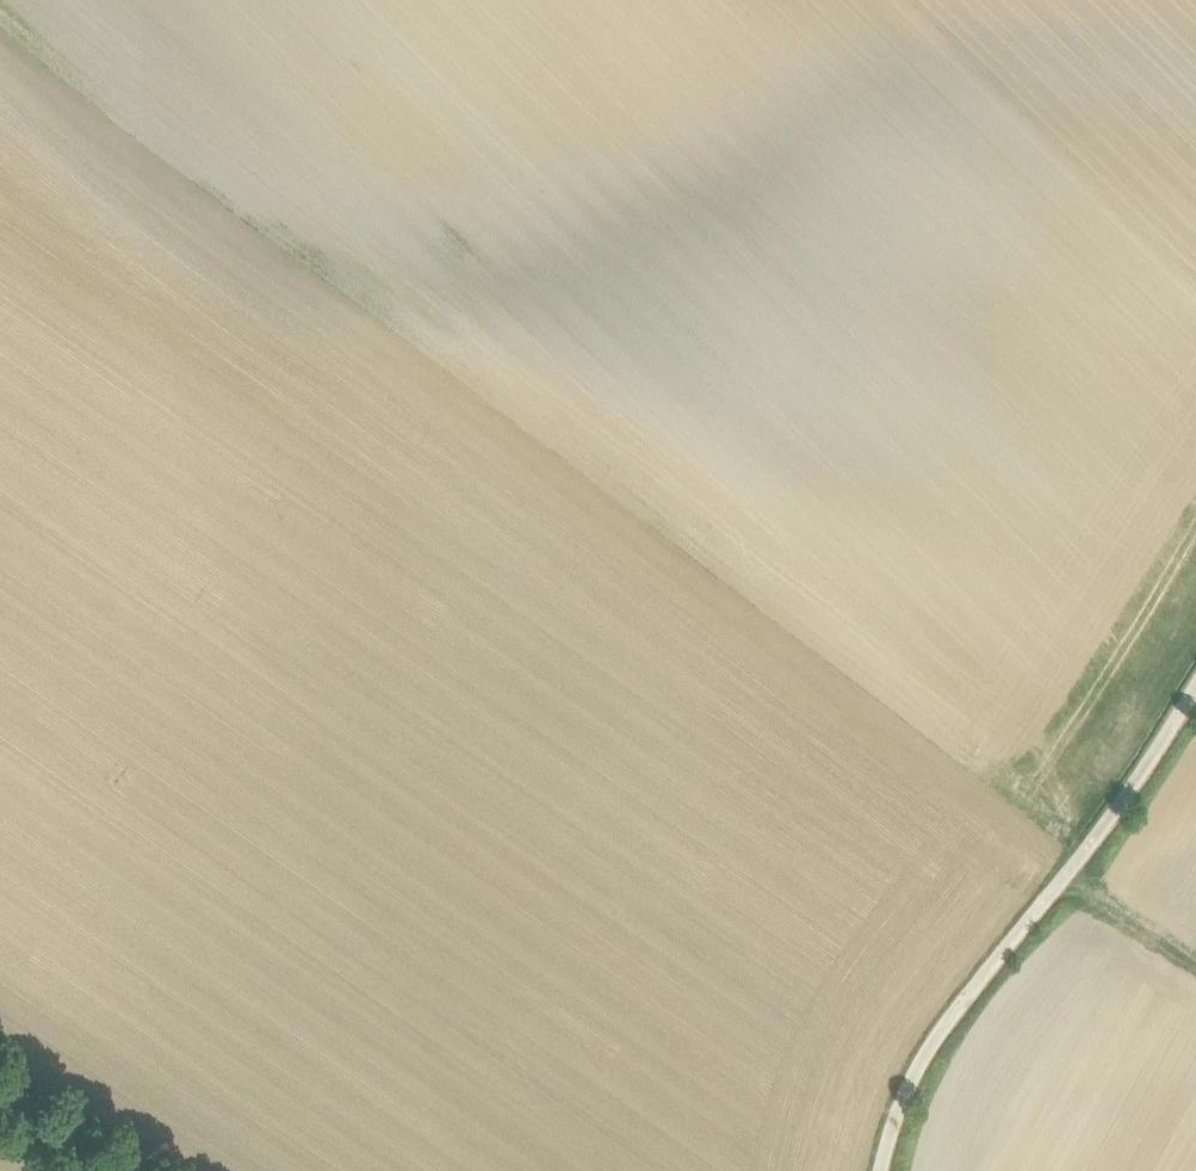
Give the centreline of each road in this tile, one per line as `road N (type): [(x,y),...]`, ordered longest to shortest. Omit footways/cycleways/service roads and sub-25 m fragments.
road 1 (track): [(1195,692),(1136,786),(922,1048),(884,1170)]
road 2 (secondary): [(129,1170),(0,1084)]

